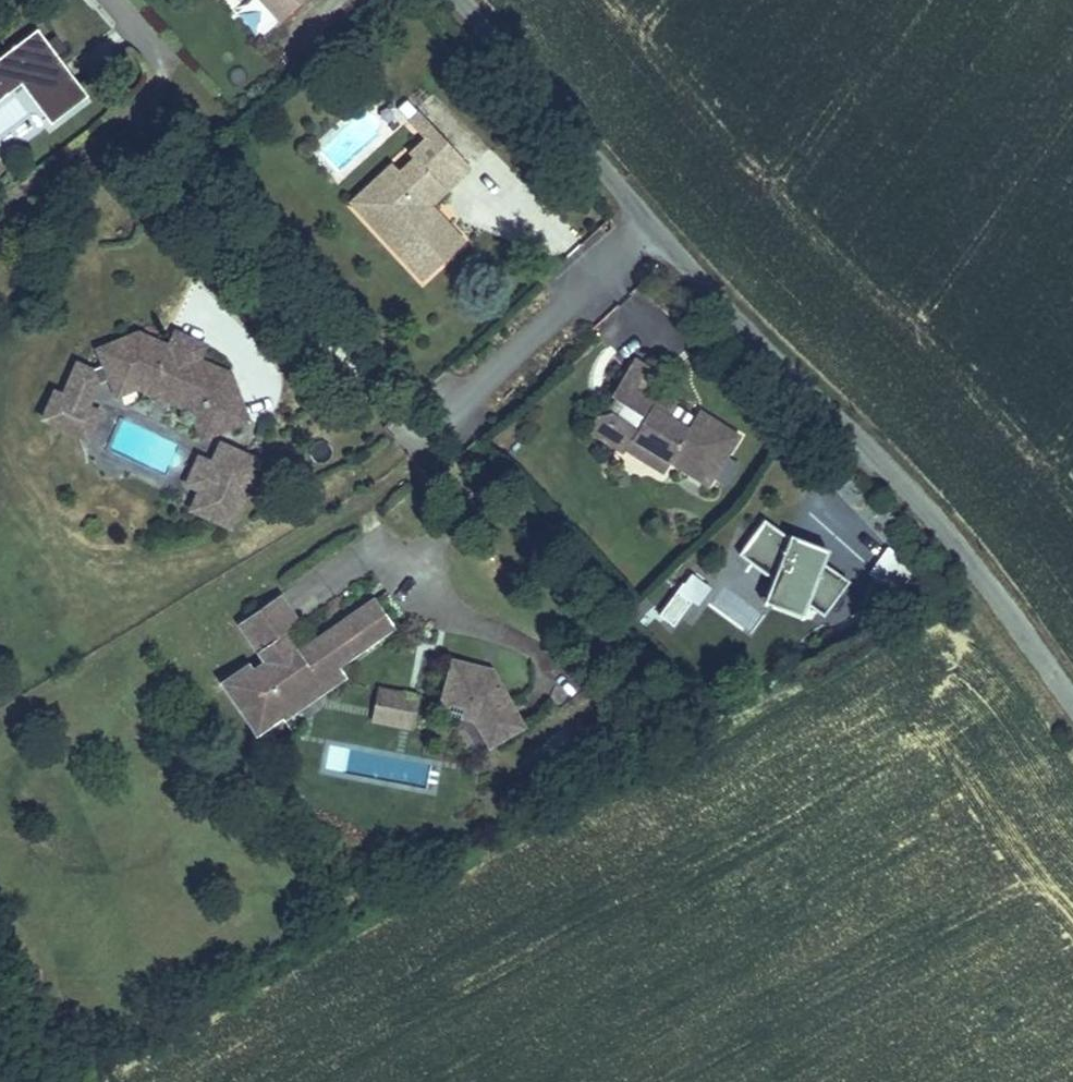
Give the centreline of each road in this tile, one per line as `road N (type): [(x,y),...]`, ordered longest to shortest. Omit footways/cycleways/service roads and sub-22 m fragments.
road 1 (residential): [(1072,702),(920,500),(650,223)]
road 2 (residential): [(125,0),(183,73),(0,211)]
road 3 (residential): [(650,223),(457,0)]
road 4 (residential): [(449,418),(650,223)]

